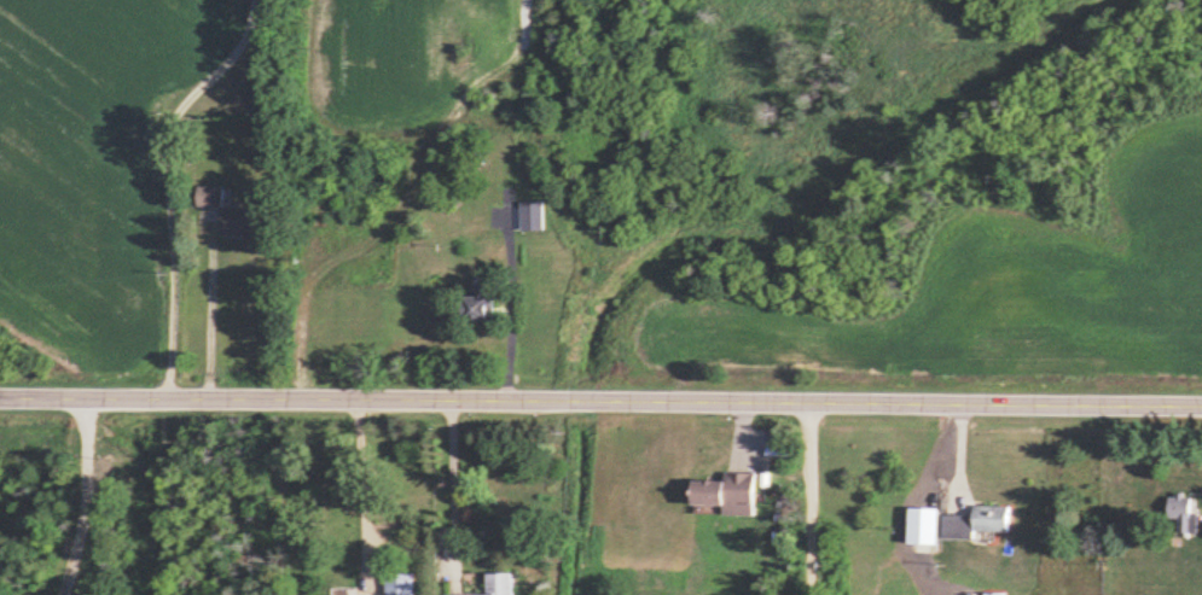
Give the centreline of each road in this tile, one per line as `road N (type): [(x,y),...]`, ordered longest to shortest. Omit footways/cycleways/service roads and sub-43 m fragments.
road 1 (tertiary): [(1201,404),(0,398)]
road 2 (residential): [(813,594),(808,403)]

